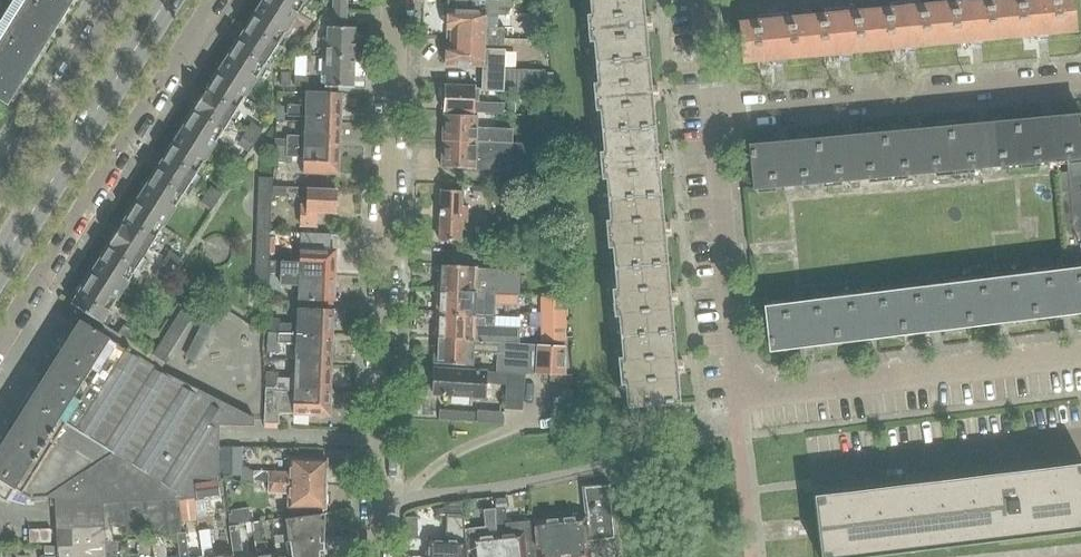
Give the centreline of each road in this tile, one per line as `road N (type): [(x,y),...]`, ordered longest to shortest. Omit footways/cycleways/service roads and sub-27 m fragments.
road 1 (residential): [(376,556),(396,0)]
road 2 (residential): [(0,343),(215,0)]
road 3 (residential): [(713,112),(1080,78)]
road 4 (residential): [(741,395),(1080,353)]
road 5 (secondary): [(0,262),(166,0)]
road 6 (residential): [(741,395),(713,112)]
road 7 (residential): [(121,0),(15,166)]

